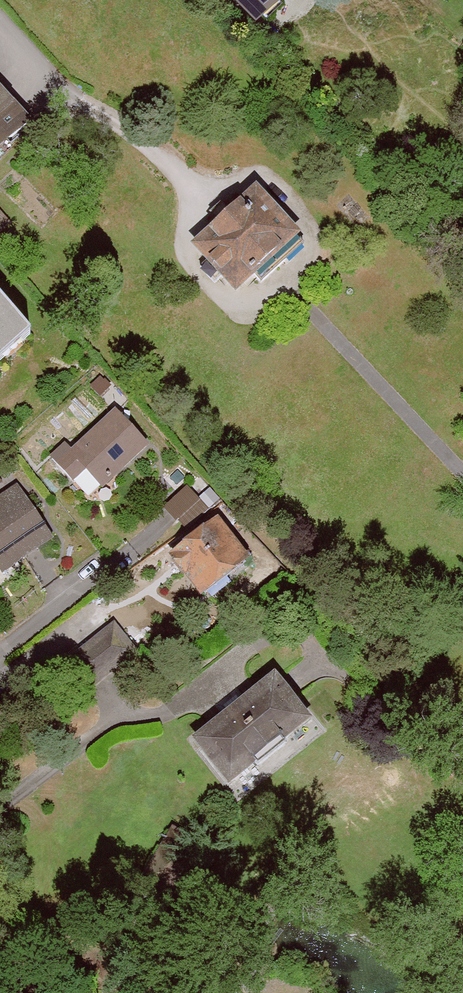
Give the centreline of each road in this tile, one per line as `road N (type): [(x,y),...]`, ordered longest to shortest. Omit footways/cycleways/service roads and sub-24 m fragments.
road 1 (residential): [(0,653),(151,541)]

